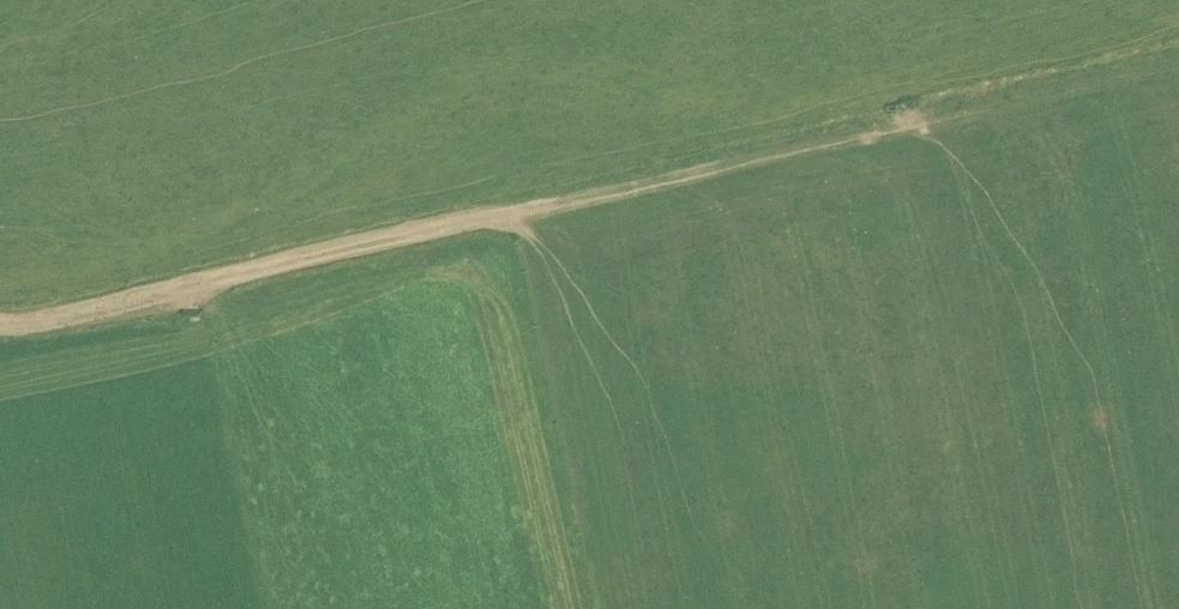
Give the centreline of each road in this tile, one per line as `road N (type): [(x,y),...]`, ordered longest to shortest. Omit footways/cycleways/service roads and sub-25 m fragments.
road 1 (track): [(1178,57),(59,318),(0,321)]

